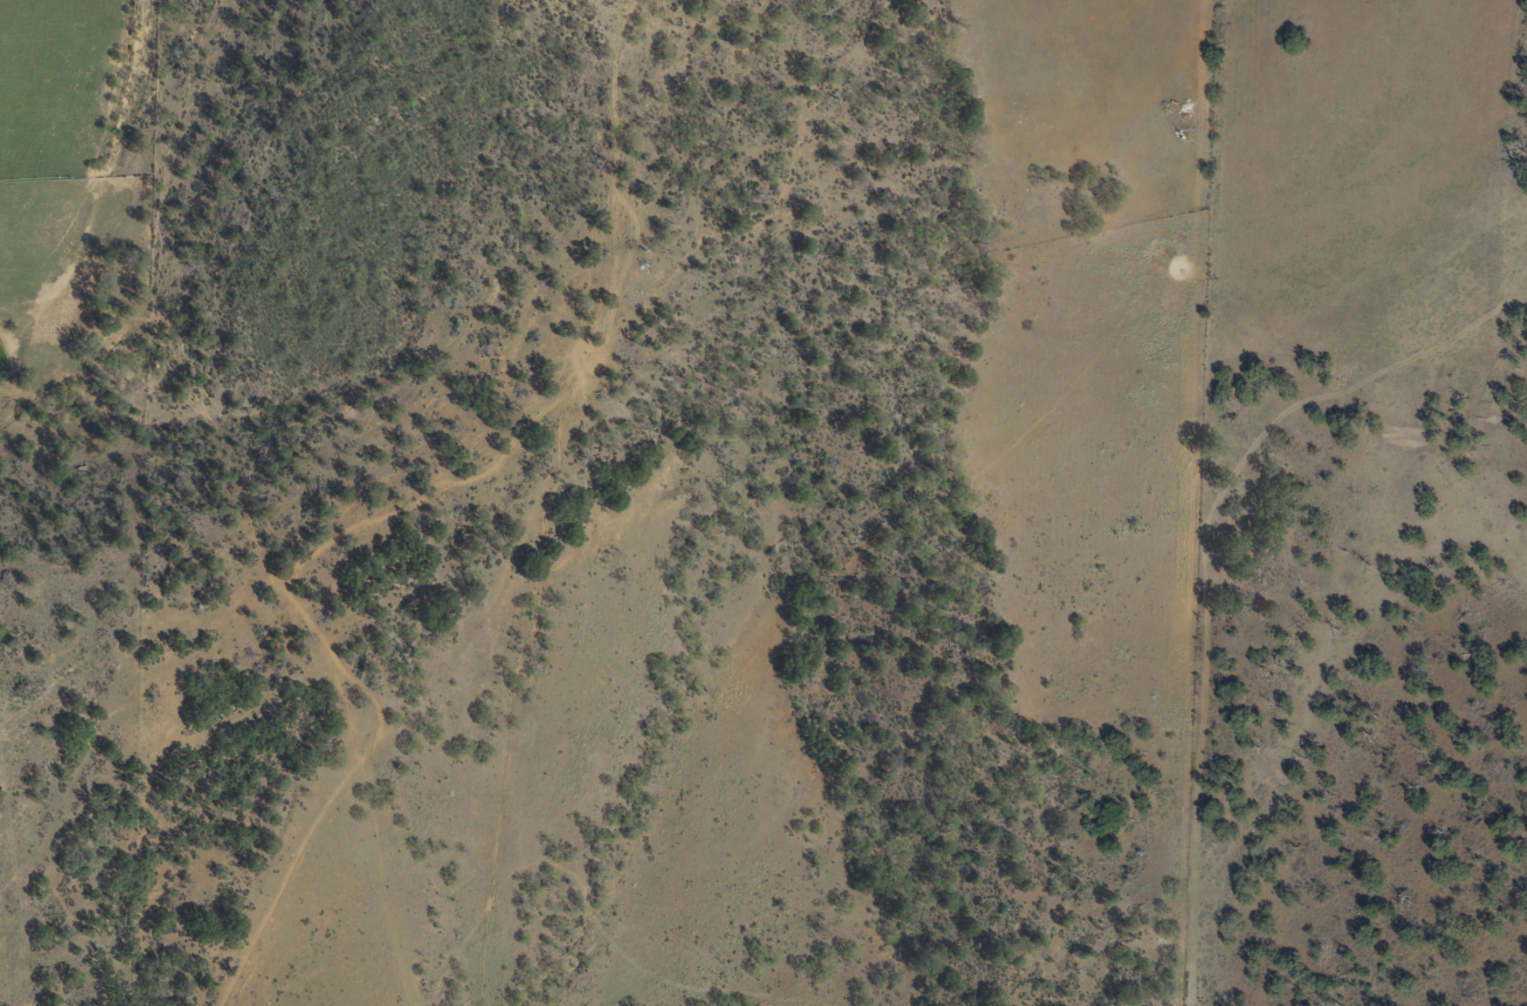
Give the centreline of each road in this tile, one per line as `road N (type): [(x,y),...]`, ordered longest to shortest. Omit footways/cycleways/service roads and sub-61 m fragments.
road 1 (residential): [(248,1005),(336,807),(475,633),(559,448),(584,105),(624,0)]

